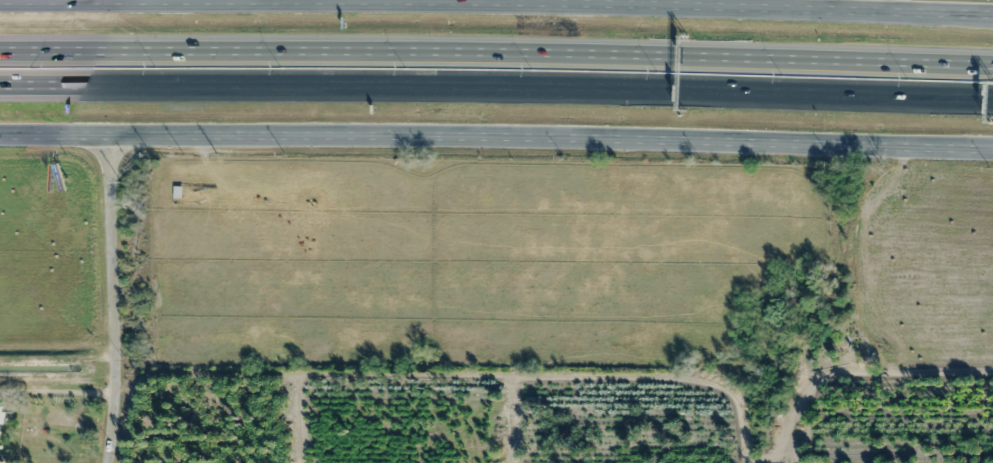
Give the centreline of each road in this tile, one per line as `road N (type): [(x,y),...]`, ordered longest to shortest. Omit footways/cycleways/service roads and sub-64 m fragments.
road 1 (secondary): [(0,135),(554,133),(992,149)]
road 2 (motorway): [(0,89),(605,90),(992,102)]
road 3 (motorway): [(992,63),(590,51),(0,48)]
road 4 (secondary): [(992,15),(0,1)]
road 5 (residential): [(106,136),(115,376),(104,462)]

